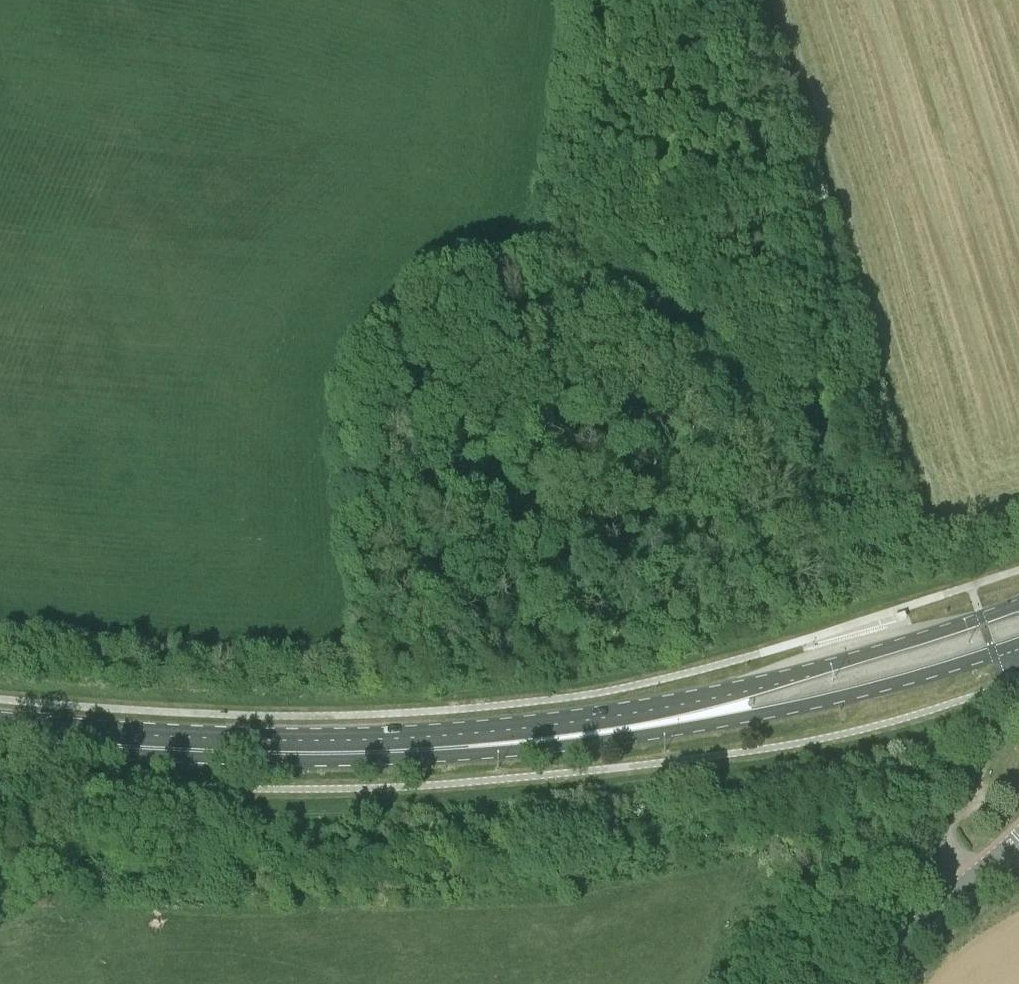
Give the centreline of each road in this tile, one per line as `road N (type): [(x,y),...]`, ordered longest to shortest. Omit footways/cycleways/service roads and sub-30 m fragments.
road 1 (primary): [(712,710),(391,746),(233,746),(0,731)]
road 2 (primary): [(1018,605),(744,686),(712,710)]
road 3 (primary): [(712,710),(752,716),(799,706),(1018,643)]
road 4 (tertiary): [(863,983),(901,940),(1018,845)]

